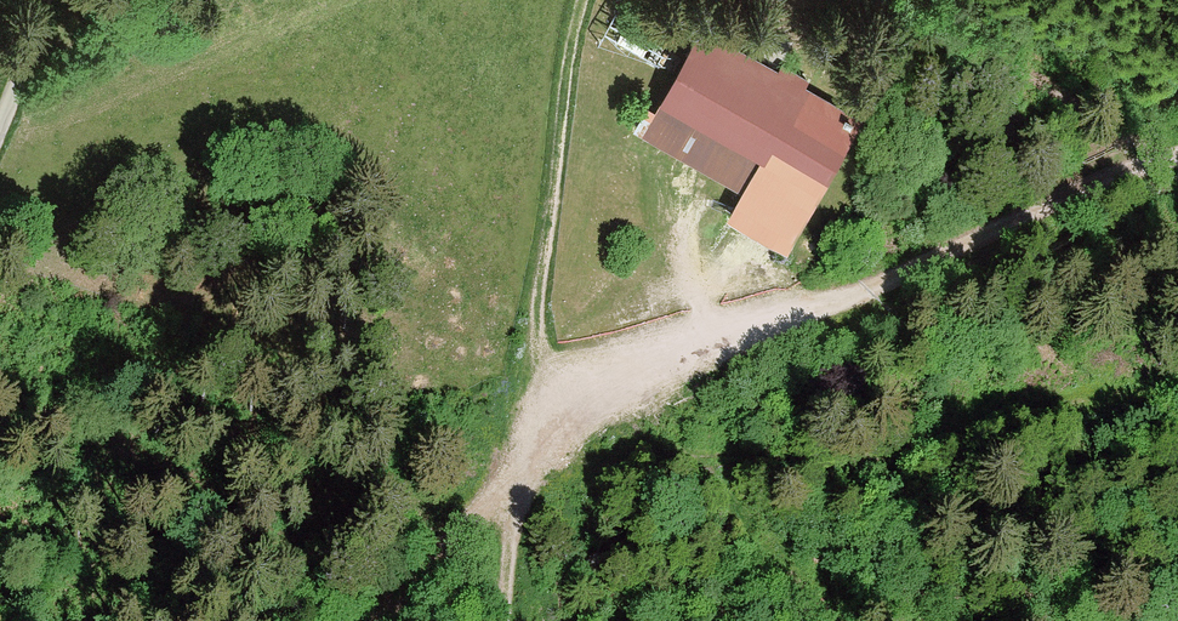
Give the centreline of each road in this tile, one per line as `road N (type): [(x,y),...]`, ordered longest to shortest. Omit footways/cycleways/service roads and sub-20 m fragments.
road 1 (track): [(1177,165),(1057,207),(852,302),(706,336),(630,369),(540,451),(380,620)]
road 2 (track): [(852,0),(1063,97),(1177,164)]
road 3 (unclassified): [(42,0),(0,135)]

